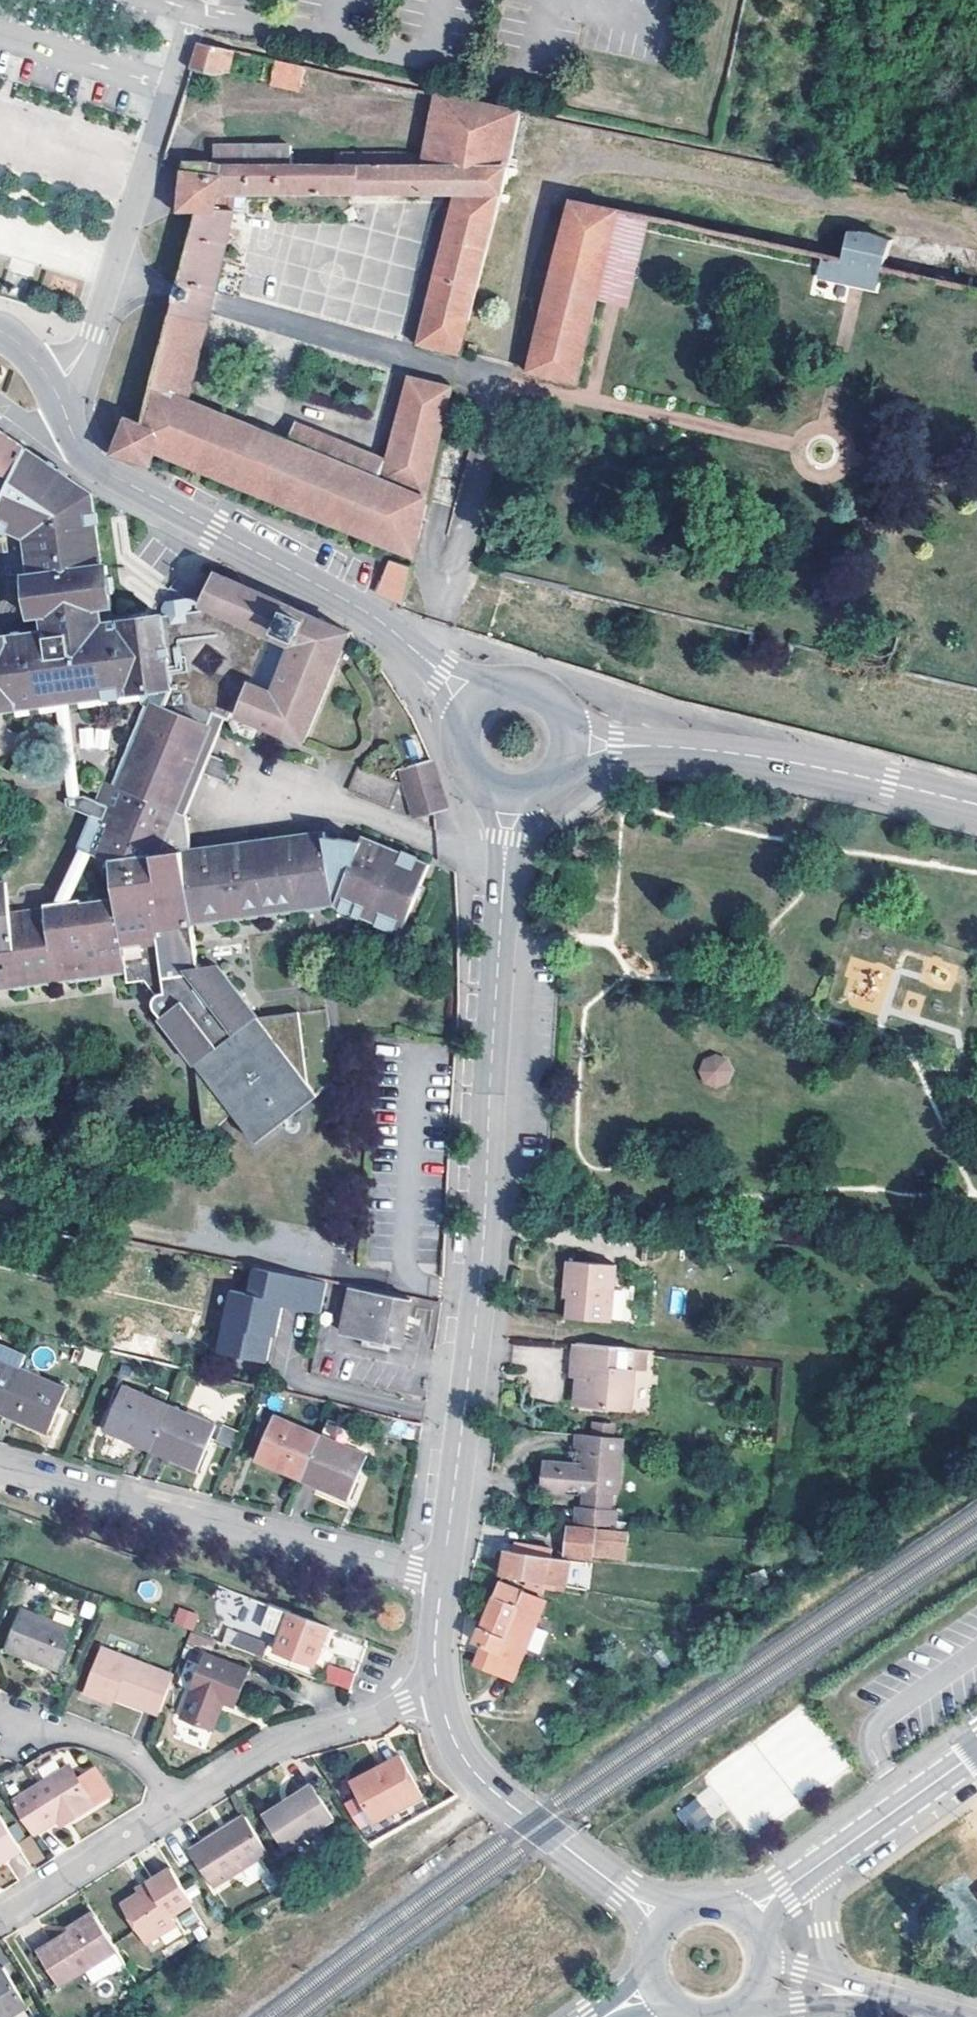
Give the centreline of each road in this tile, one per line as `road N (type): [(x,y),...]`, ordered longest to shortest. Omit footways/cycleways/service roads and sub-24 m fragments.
road 1 (unclassified): [(510,795),(478,1295),(443,1577)]
road 2 (residential): [(52,384),(91,333),(195,11),(566,88)]
road 3 (tertiary): [(52,384),(94,465),(379,619),(473,700)]
road 4 (residential): [(0,1474),(443,1577)]
road 5 (tertiary): [(568,742),(809,764),(976,804)]
road 6 (unclassified): [(438,1692),(453,1740),(477,1777),(661,1922)]
road 7 (residential): [(438,1692),(279,1746),(178,1799)]
road 8 (residential): [(178,1799),(0,1919)]
road 9 (tertiary): [(818,1865),(976,1751)]
road 10 (residential): [(178,1799),(140,1760),(60,1725)]
road 11 (tertiary): [(568,742),(564,716),(548,696),(524,684),(498,685),(473,700)]
road 12 (unclassified): [(746,2005),(876,1998)]
road 13 (tertiary): [(473,700),(457,728),(458,752),(468,774),(510,795)]

